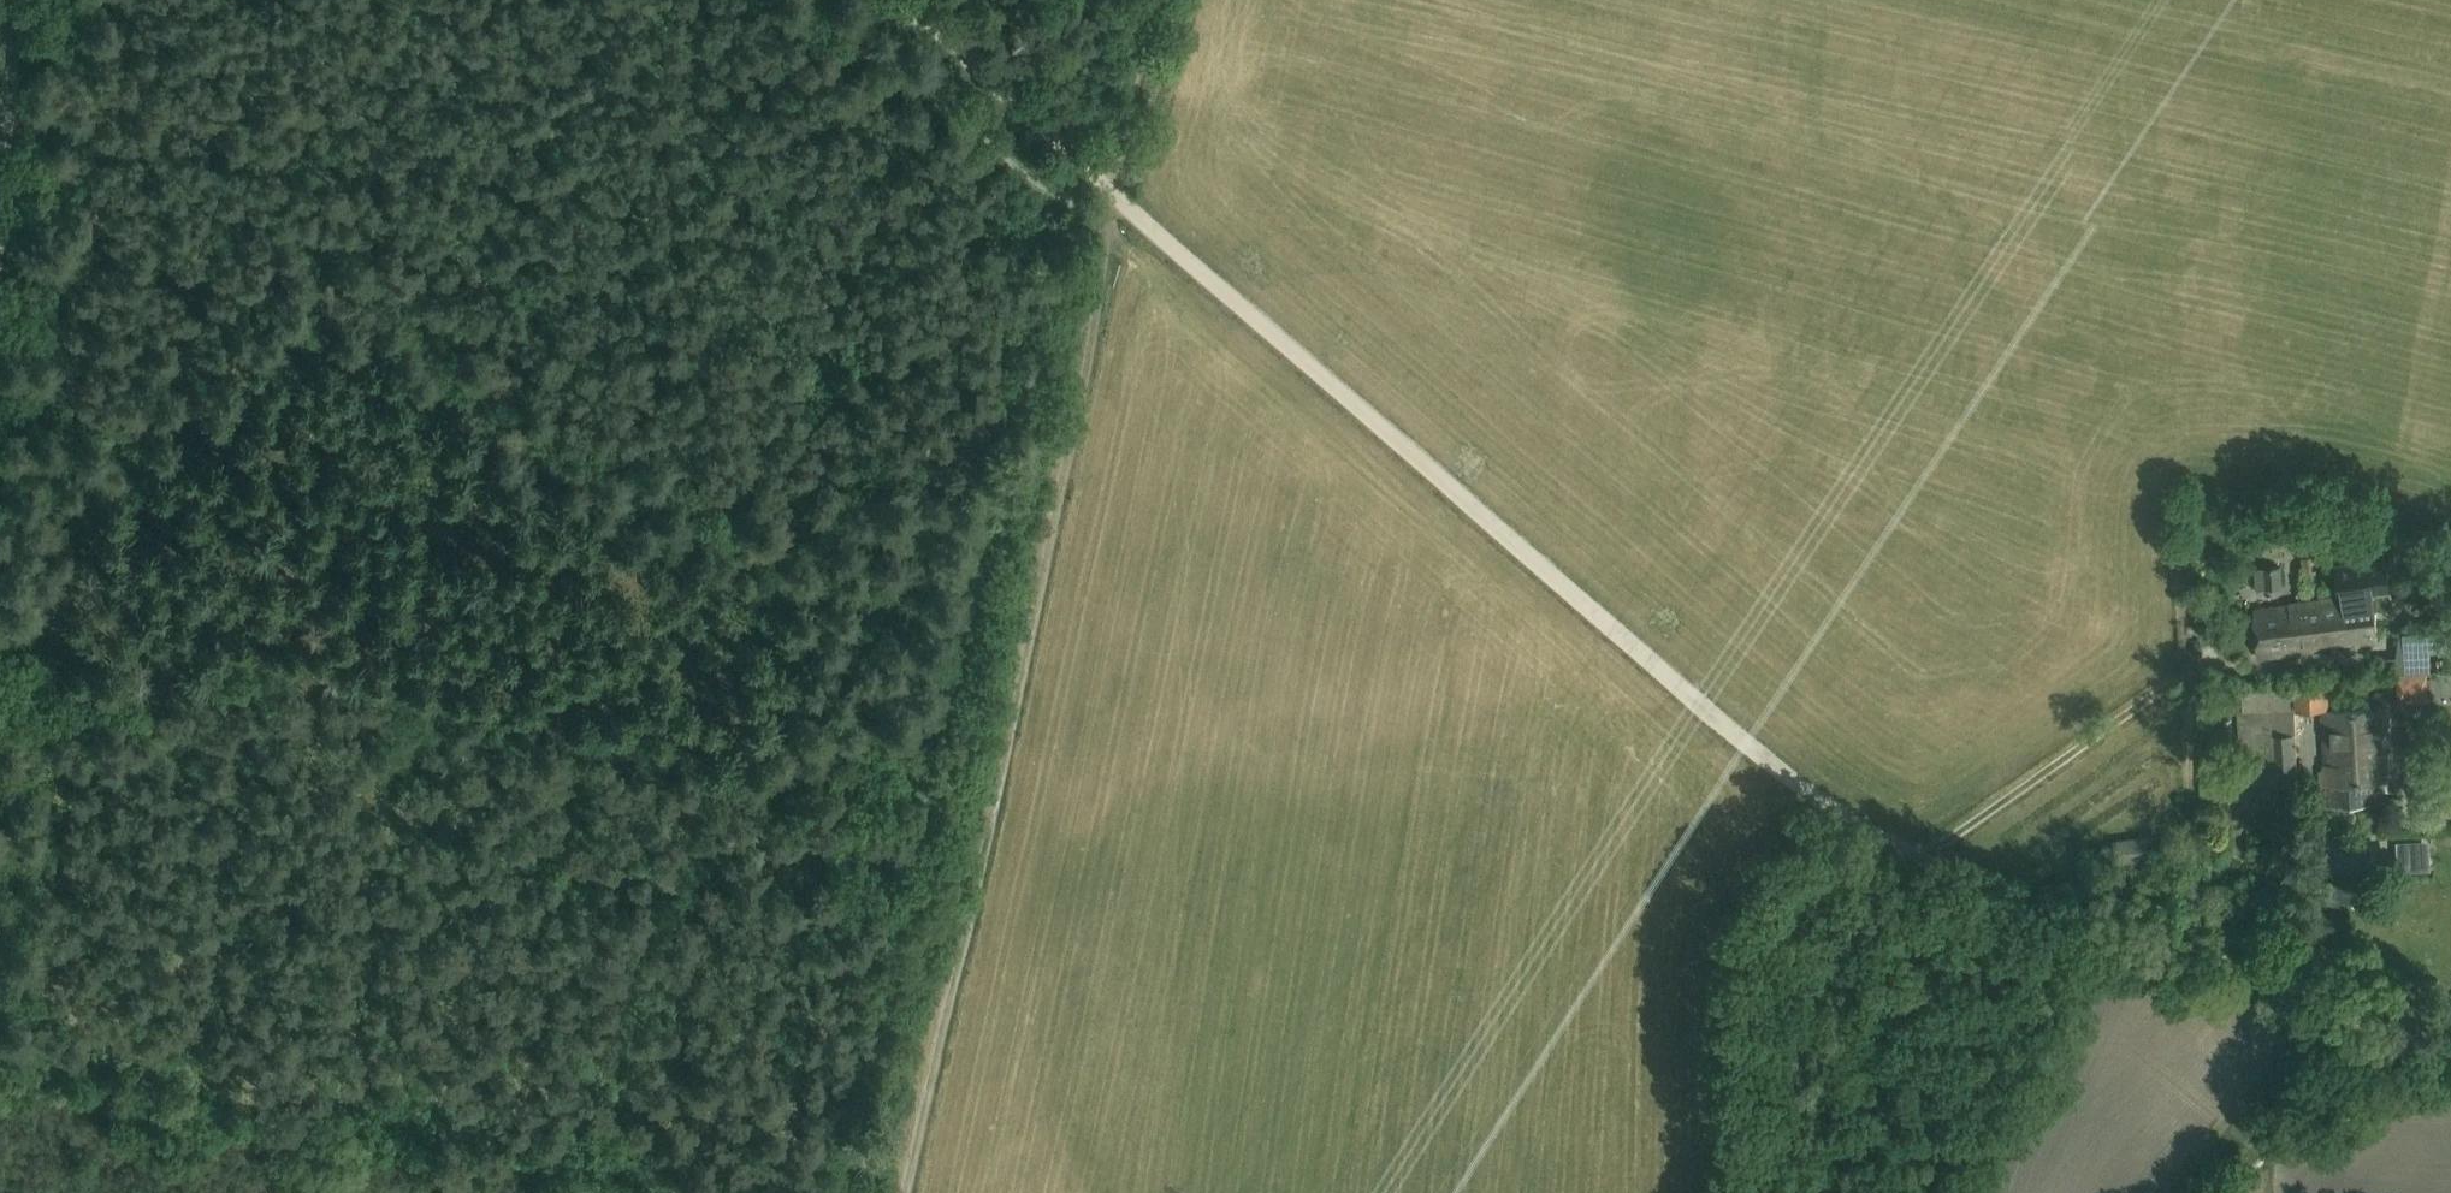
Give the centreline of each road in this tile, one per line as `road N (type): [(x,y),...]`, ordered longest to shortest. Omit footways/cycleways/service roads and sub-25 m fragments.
road 1 (track): [(1116,203),(1590,626),(1811,795),(1957,861),(2450,1041)]
road 2 (track): [(1116,203),(897,1192)]
road 3 (track): [(1116,203),(902,0)]
road 4 (track): [(2188,1192),(2245,1134),(2311,993)]
road 5 (track): [(1157,0),(1116,203)]

